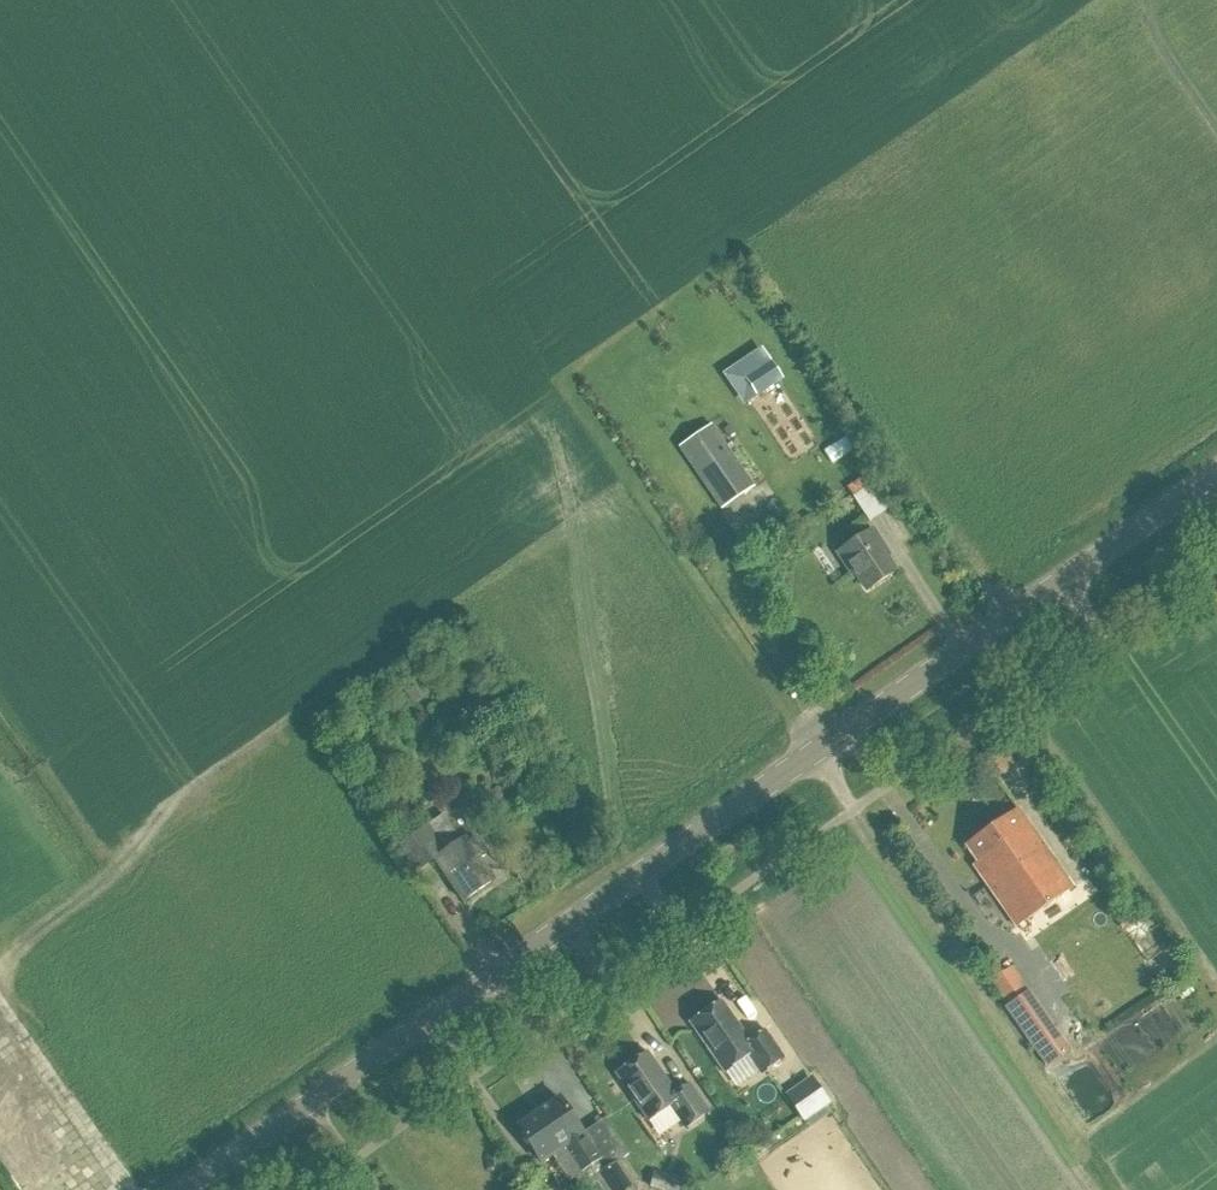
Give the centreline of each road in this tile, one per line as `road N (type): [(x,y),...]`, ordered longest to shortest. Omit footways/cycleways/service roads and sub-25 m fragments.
road 1 (tertiary): [(183,1189),(1216,471)]

